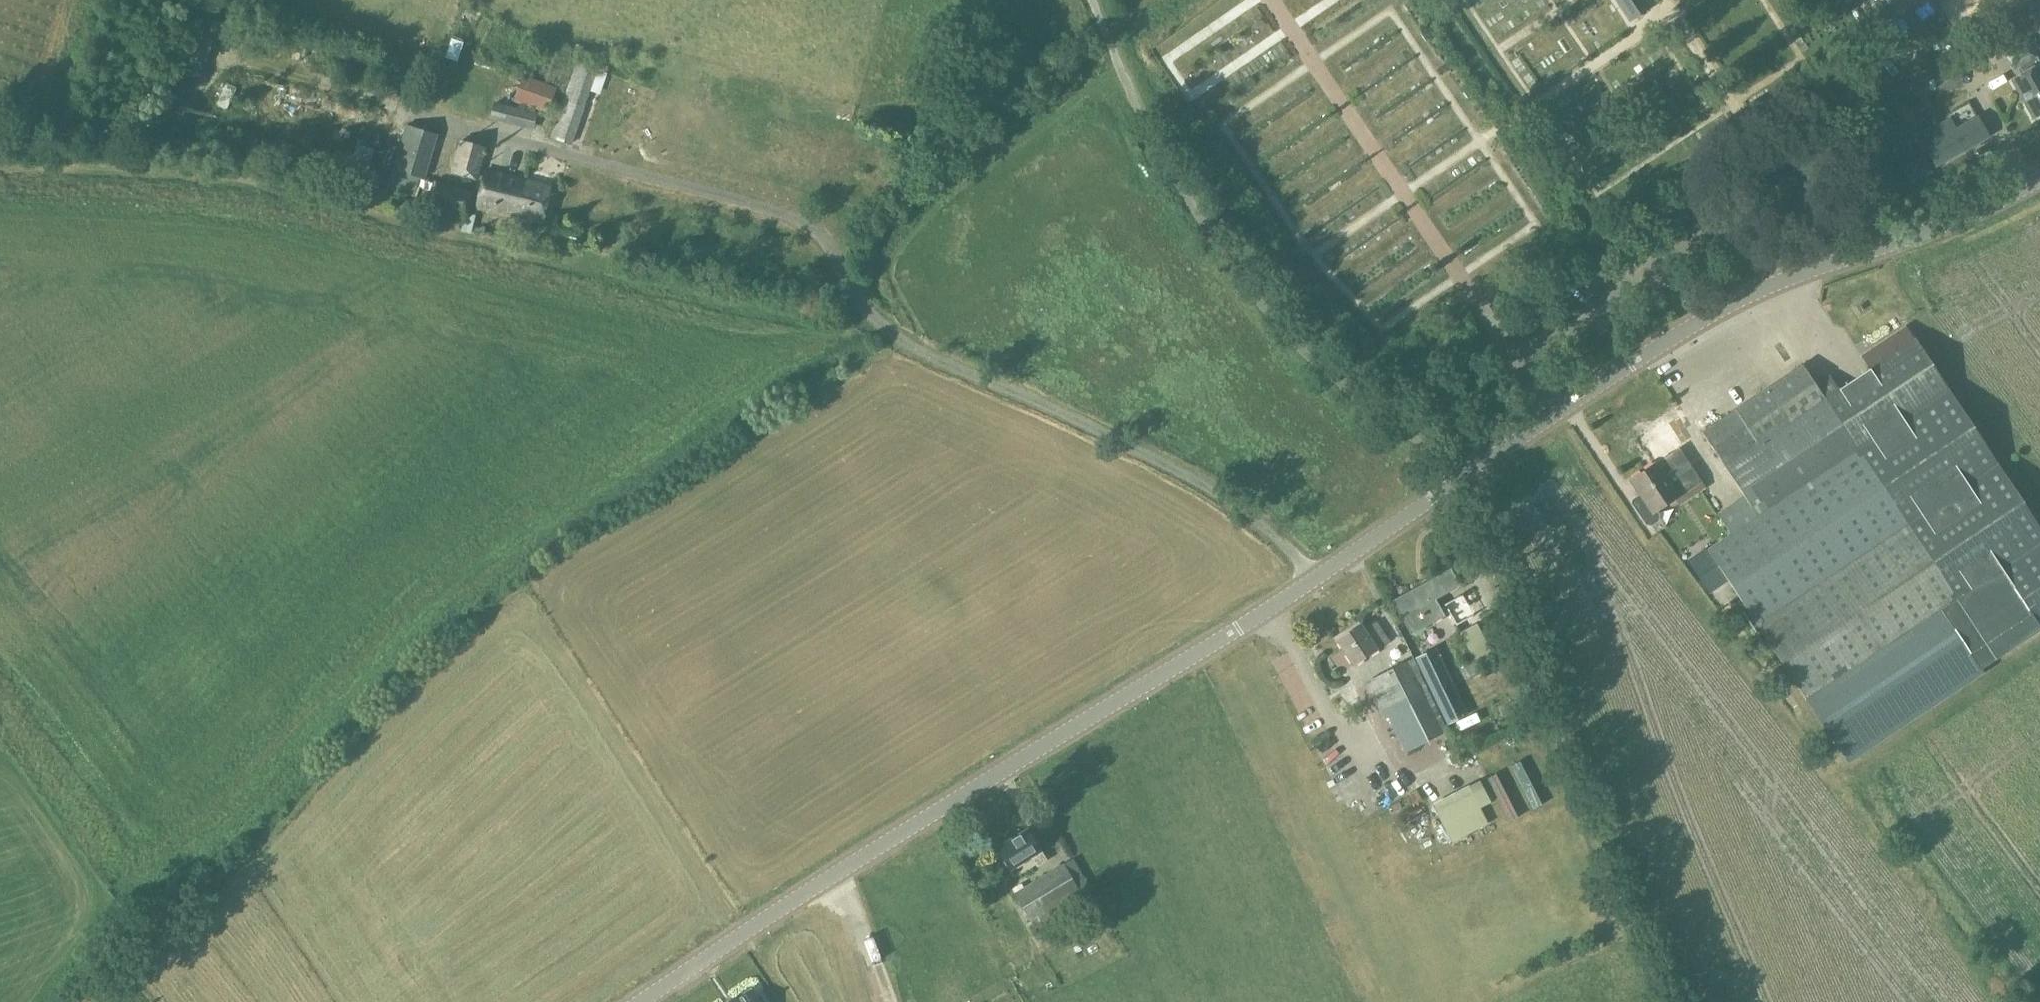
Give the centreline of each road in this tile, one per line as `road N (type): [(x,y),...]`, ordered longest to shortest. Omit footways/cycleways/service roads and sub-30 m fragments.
road 1 (unclassified): [(1316,577),(1208,488),(896,338),(867,313),(809,224),(570,156)]
road 2 (tertiary): [(1316,577),(1703,318),(2039,179)]
road 3 (tertiary): [(644,1001),(960,795),(1316,577)]

